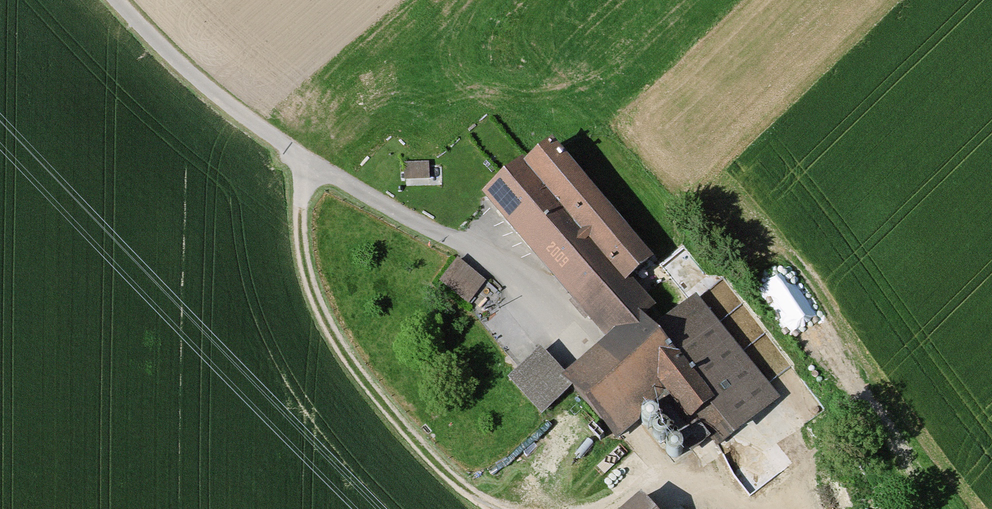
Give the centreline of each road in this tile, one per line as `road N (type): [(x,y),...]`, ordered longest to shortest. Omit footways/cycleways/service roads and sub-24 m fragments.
road 1 (residential): [(118,0),(171,55),(312,166),(512,273)]
road 2 (track): [(508,508),(420,444),(315,307),(297,235),(312,166)]
road 3 (track): [(810,508),(804,500),(666,471),(594,508)]

